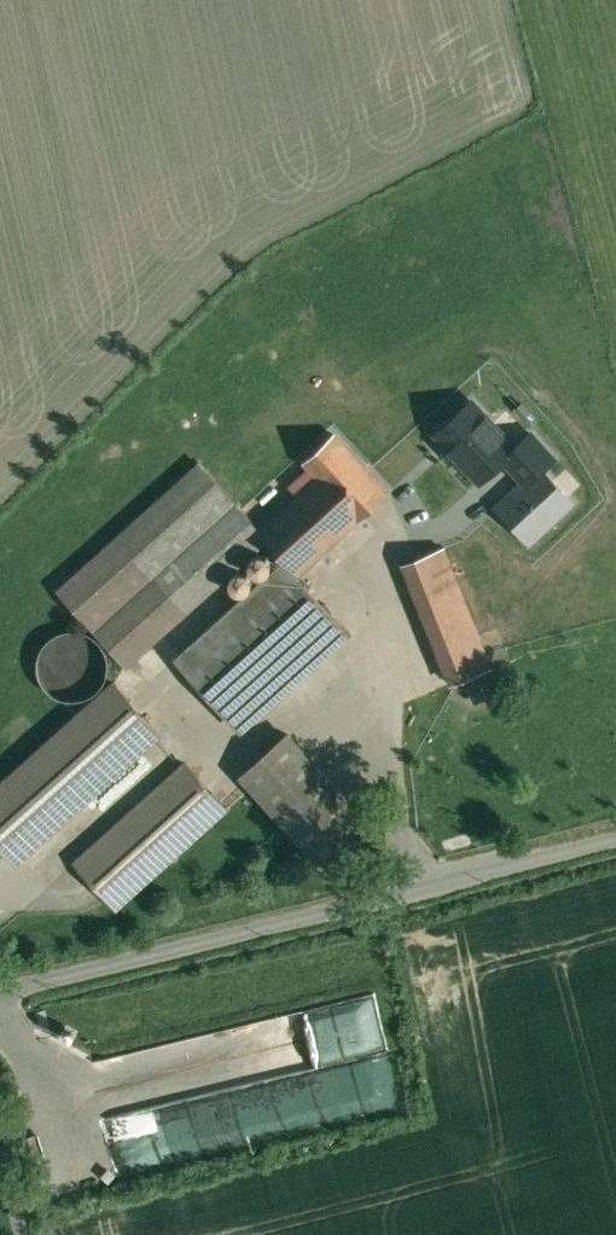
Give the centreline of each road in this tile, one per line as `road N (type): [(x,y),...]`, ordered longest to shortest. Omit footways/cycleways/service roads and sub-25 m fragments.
road 1 (unclassified): [(0,993),(615,843)]

